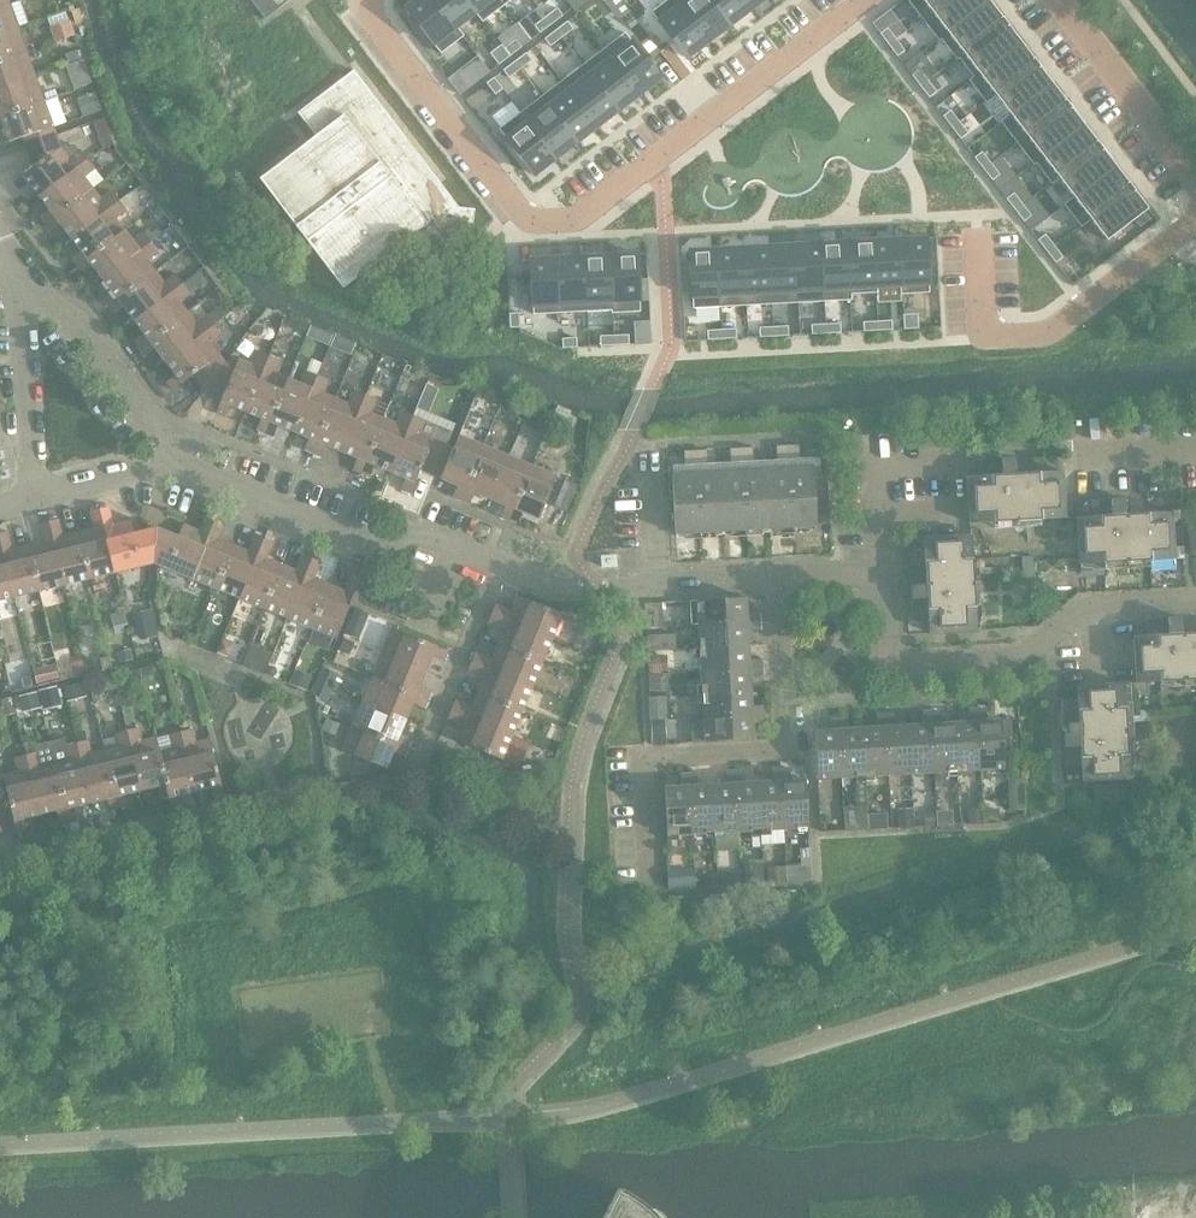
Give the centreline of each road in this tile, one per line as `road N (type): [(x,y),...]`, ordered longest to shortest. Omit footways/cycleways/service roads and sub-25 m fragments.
road 1 (residential): [(363,0),(526,209),(581,207),(869,0)]
road 2 (residential): [(185,470),(369,544),(434,540),(550,587),(781,575)]
road 3 (residential): [(781,575),(794,746),(649,751),(655,854)]
road 4 (residential): [(890,569),(895,664),(1028,658),(1089,604),(1195,599)]
road 5 (residential): [(185,470),(173,427),(70,303),(24,277)]
road 6 (residential): [(983,336),(1051,328),(1195,227)]
road 7 (residential): [(1195,182),(1058,0)]
road 8 (residential): [(41,495),(24,277)]
road 9 (residential): [(890,569),(884,470),(965,466)]
road 10 (residential): [(41,495),(185,470)]

